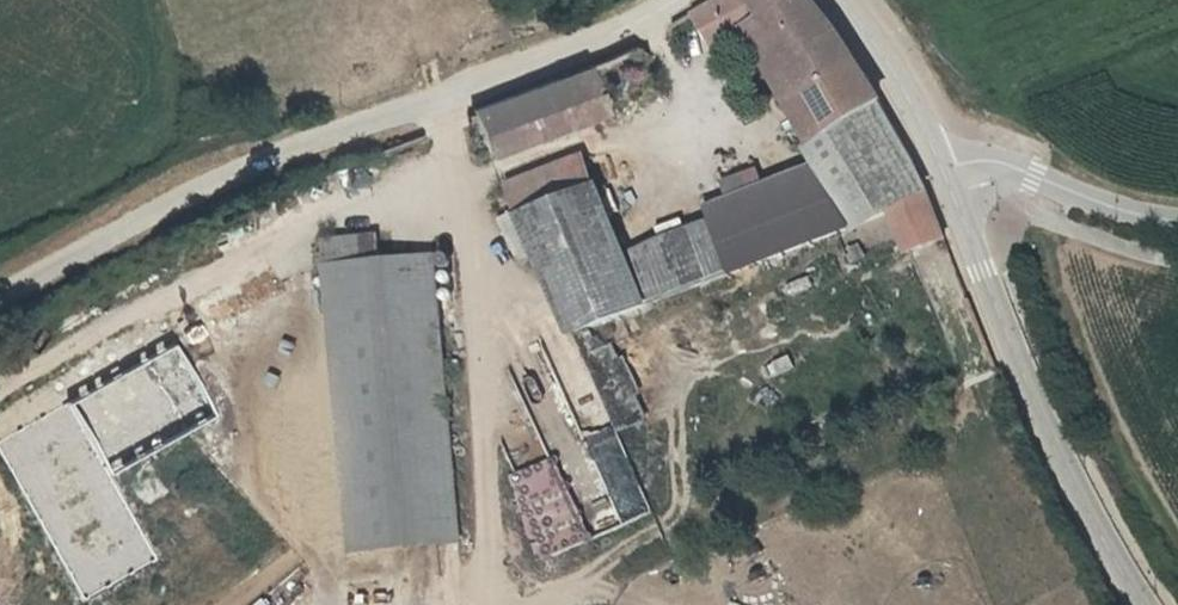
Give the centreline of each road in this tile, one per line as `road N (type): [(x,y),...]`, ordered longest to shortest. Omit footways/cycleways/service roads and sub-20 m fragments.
road 1 (unclassified): [(1153,604),(1088,505),(943,162)]
road 2 (residential): [(686,0),(238,159)]
road 3 (unclassified): [(0,278),(238,159)]
road 4 (residential): [(1177,220),(997,161),(943,162)]
road 5 (residential): [(943,162),(840,0)]

